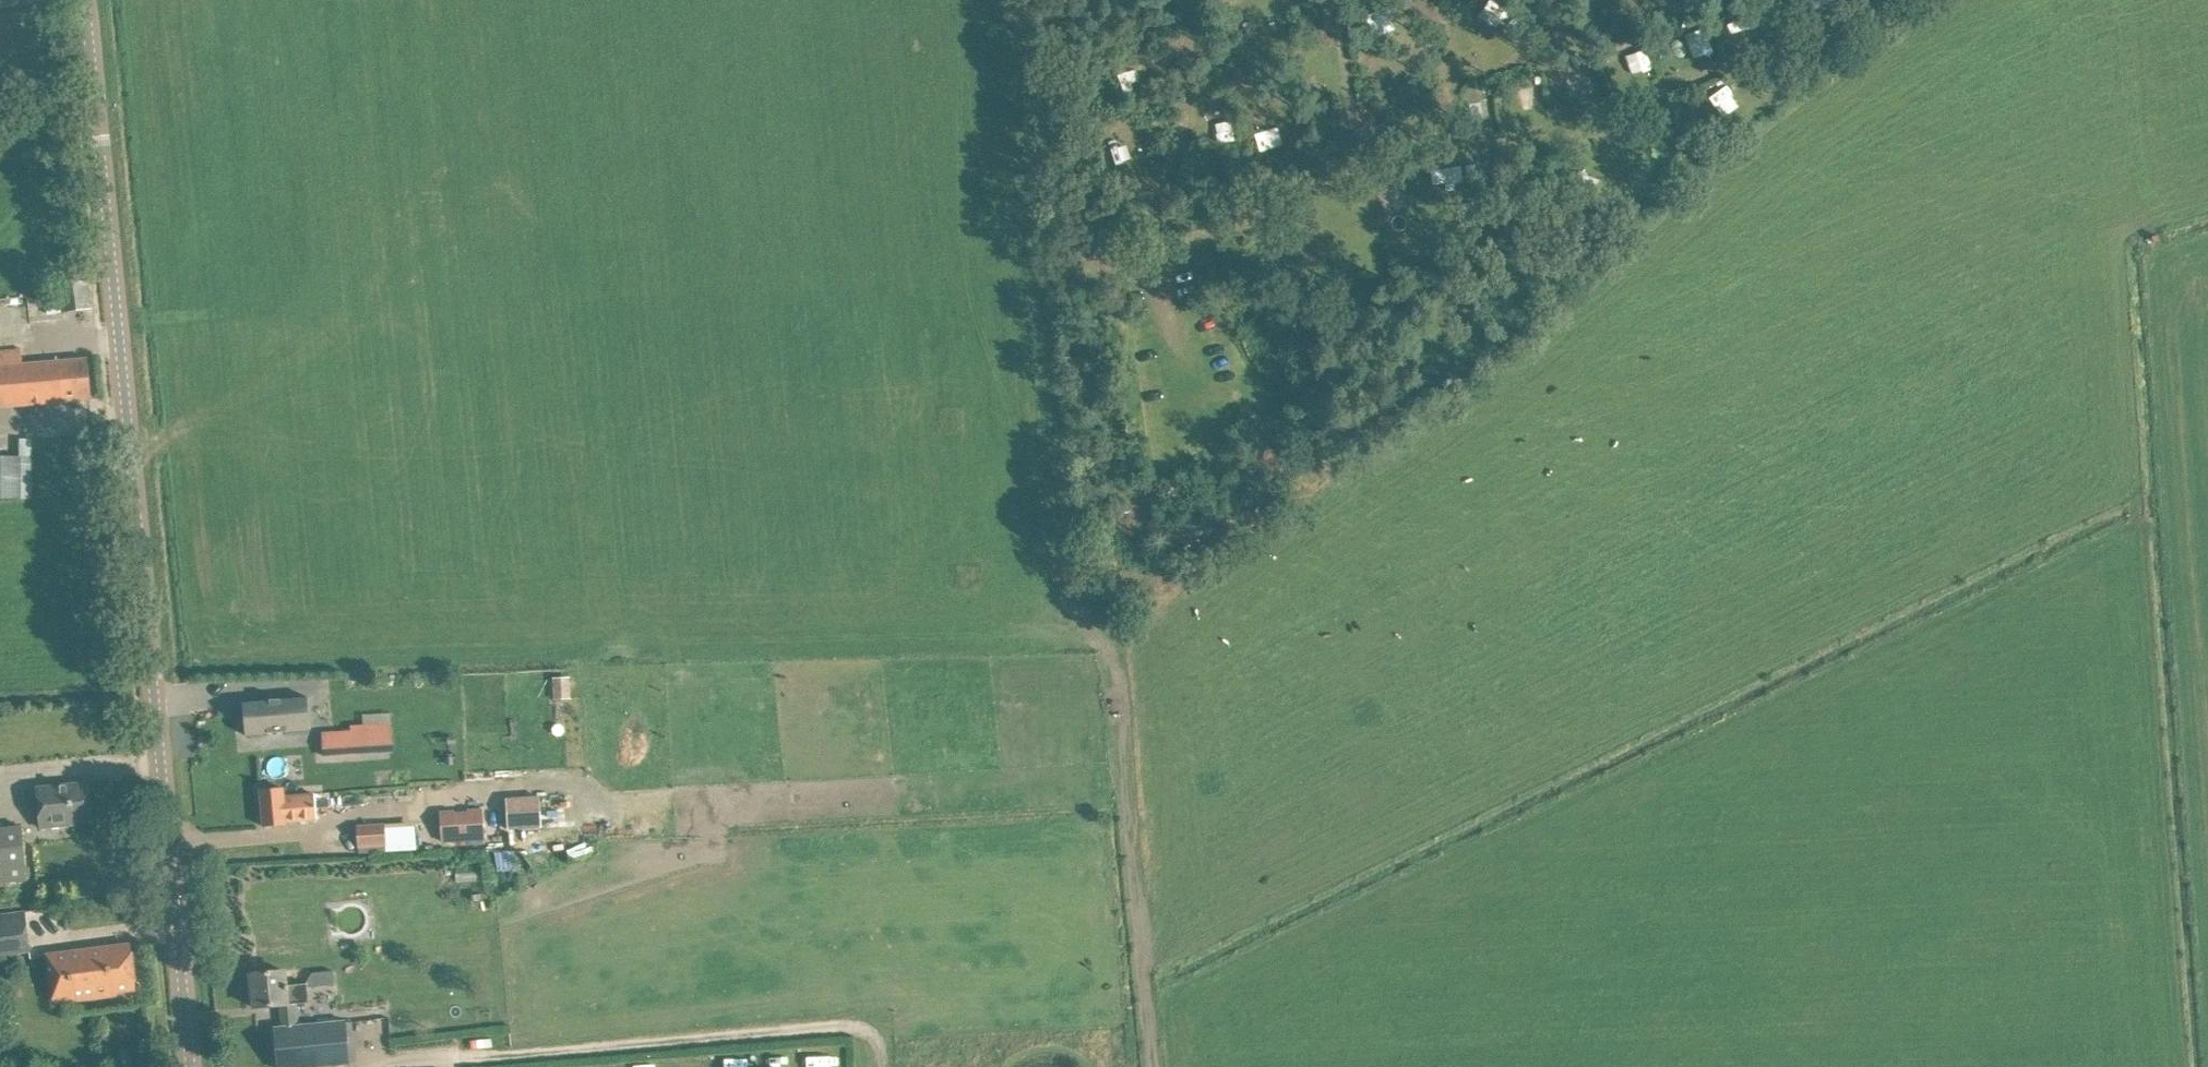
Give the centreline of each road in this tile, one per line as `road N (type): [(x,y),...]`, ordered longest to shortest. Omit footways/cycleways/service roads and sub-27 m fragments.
road 1 (tertiary): [(191,1066),(85,0)]

